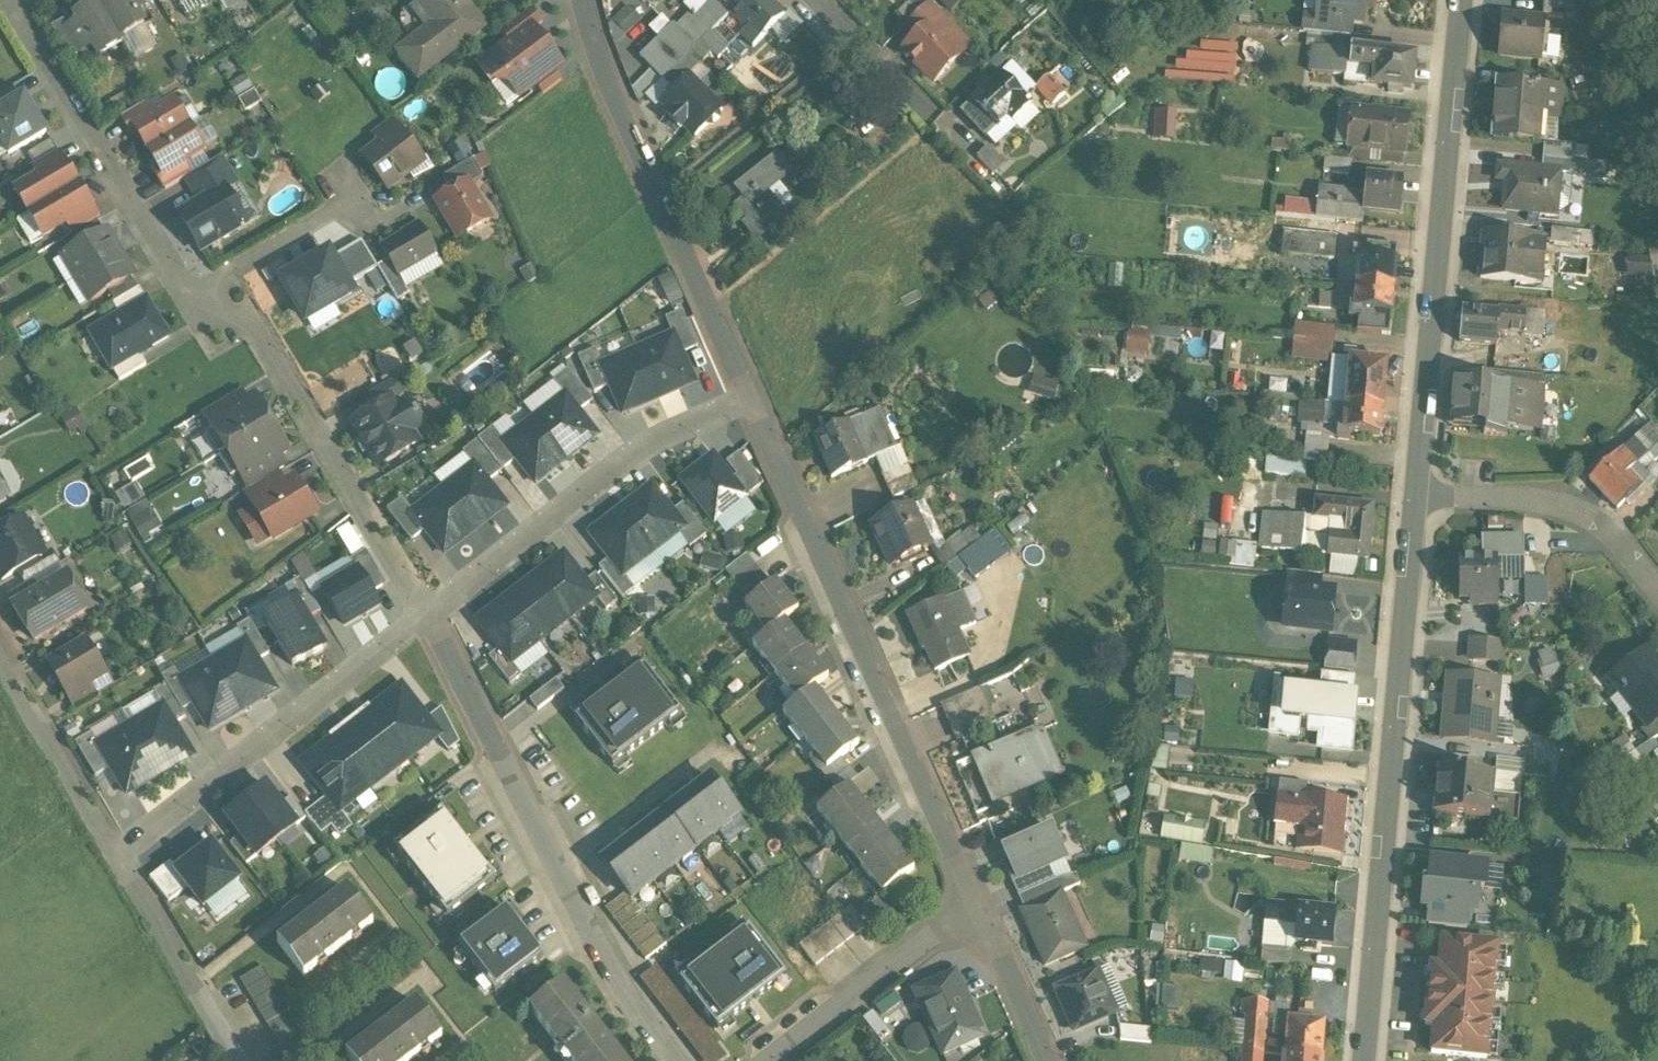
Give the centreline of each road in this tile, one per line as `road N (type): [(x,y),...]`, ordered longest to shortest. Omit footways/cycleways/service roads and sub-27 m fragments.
road 1 (tertiary): [(1416,497),(1364,1060)]
road 2 (residential): [(975,905),(747,401)]
road 3 (residential): [(430,616),(599,951),(670,1060)]
road 4 (tertiary): [(1457,0),(1416,497)]
road 5 (residential): [(747,401),(601,70),(584,0)]
road 6 (residential): [(195,301),(259,334),(430,616)]
road 7 (residential): [(118,858),(430,616)]
road 8 (residential): [(430,616),(644,445),(747,401)]
road 9 (residential): [(16,9),(170,283),(195,301)]
road 10 (residential): [(1657,593),(1615,540),(1574,512),(1416,497)]
road 11 (residential): [(975,905),(772,1060)]
road 12 (residential): [(239,1060),(118,858)]
road 13 (residential): [(118,858),(0,661)]
road 14 (residential): [(817,0),(970,152)]
road 15 (residential): [(195,301),(342,205)]
road 16 (residential): [(1045,1060),(975,905)]

